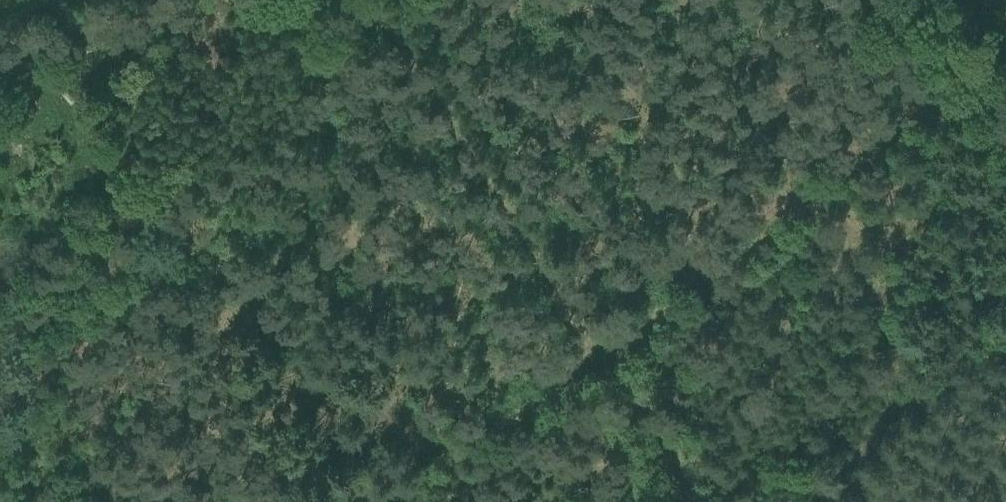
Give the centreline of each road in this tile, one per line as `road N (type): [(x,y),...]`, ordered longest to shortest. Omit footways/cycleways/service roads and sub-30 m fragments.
road 1 (track): [(985,75),(601,351),(692,501)]
road 2 (track): [(596,355),(404,40)]
road 3 (track): [(601,351),(395,501)]

